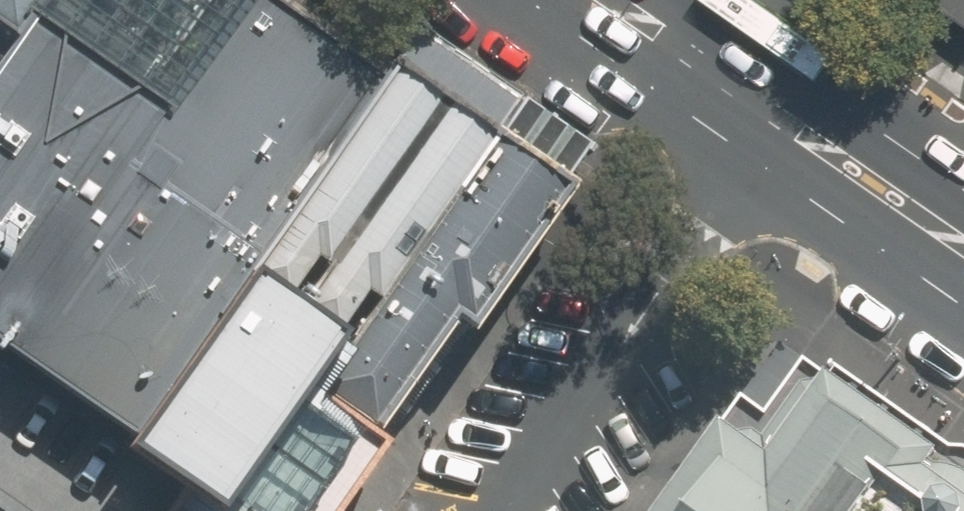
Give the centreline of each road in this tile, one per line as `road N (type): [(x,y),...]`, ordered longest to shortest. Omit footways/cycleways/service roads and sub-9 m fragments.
road 1 (residential): [(783,114),(512,510)]
road 2 (secondary): [(783,114),(963,244)]
road 3 (secondary): [(618,0),(783,114)]

